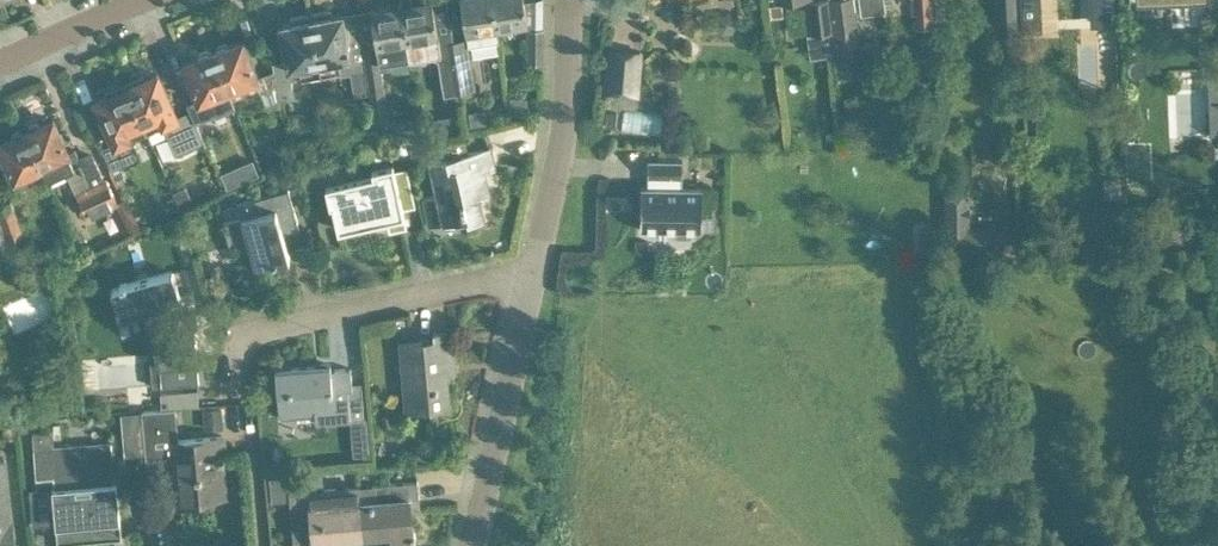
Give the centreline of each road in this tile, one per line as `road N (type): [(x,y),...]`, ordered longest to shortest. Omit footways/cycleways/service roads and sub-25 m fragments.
road 1 (residential): [(533,272),(235,337),(239,397)]
road 2 (residential): [(475,545),(533,272)]
road 3 (residential): [(533,272),(566,111),(569,0)]
road 4 (residential): [(0,64),(160,0)]

